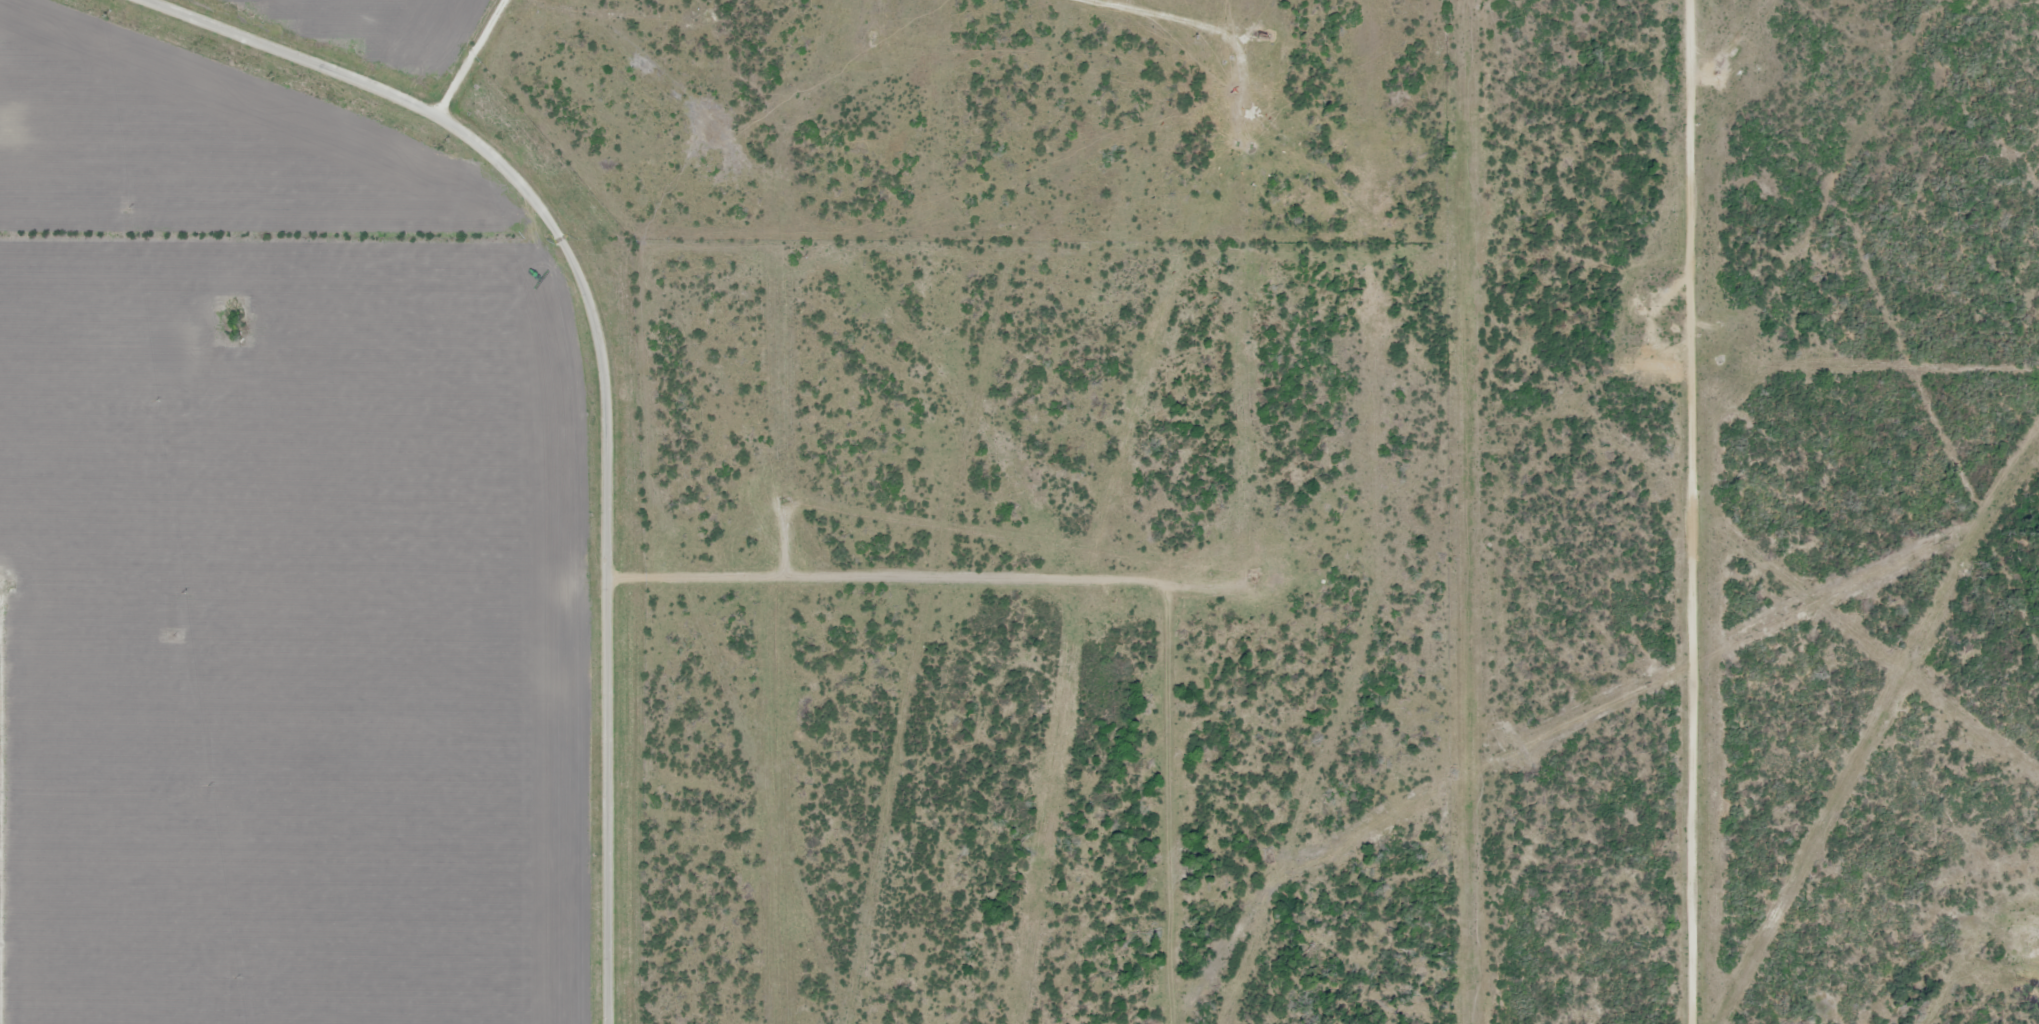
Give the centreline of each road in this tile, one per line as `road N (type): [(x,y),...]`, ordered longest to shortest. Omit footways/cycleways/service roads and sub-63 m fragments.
road 1 (residential): [(615,1023),(599,373),(554,230),(436,108),(147,0)]
road 2 (track): [(1692,1023),(1691,0)]
road 3 (track): [(602,577),(1129,577),(1163,601),(1159,1023)]
road 4 (track): [(436,108),(496,0)]

